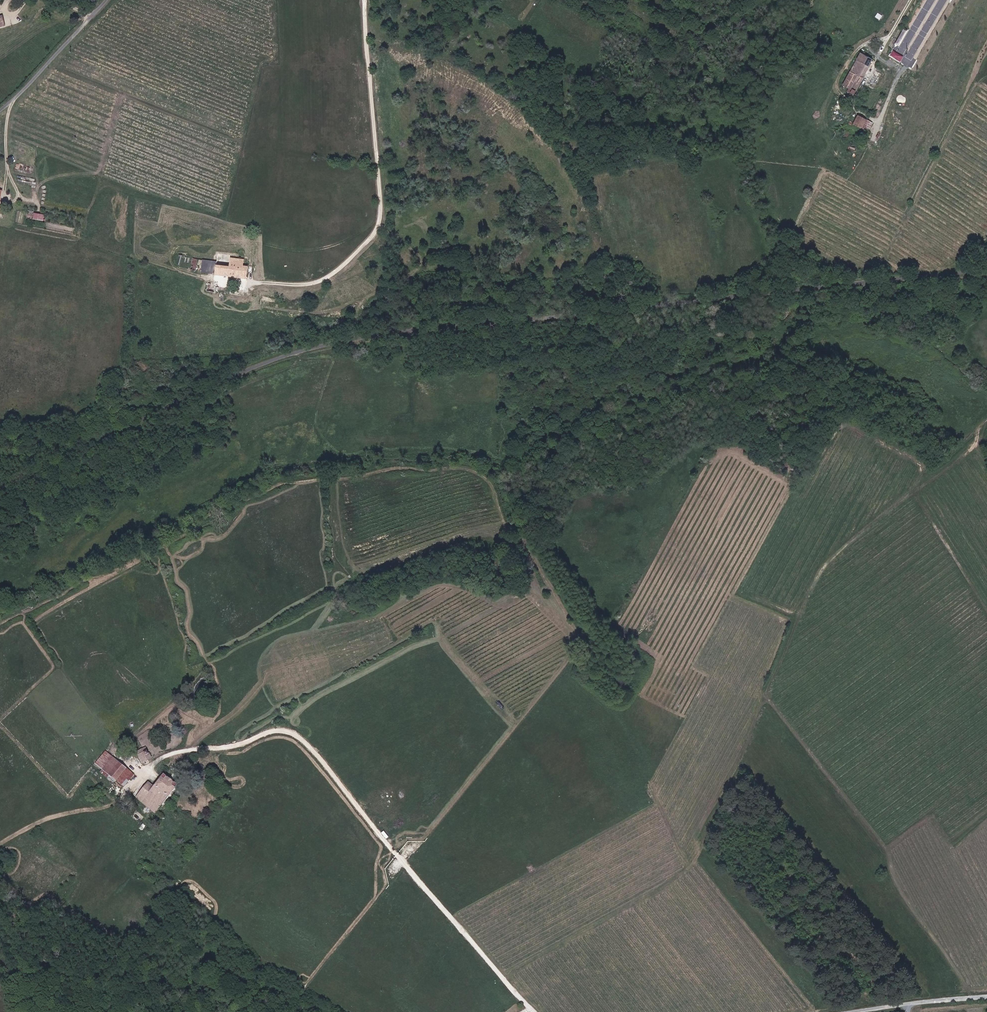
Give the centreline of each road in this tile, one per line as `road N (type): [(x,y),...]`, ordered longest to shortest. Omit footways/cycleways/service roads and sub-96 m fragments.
road 1 (unclassified): [(108,0),(0,112)]
road 2 (unclassified): [(986,999),(853,1011)]

